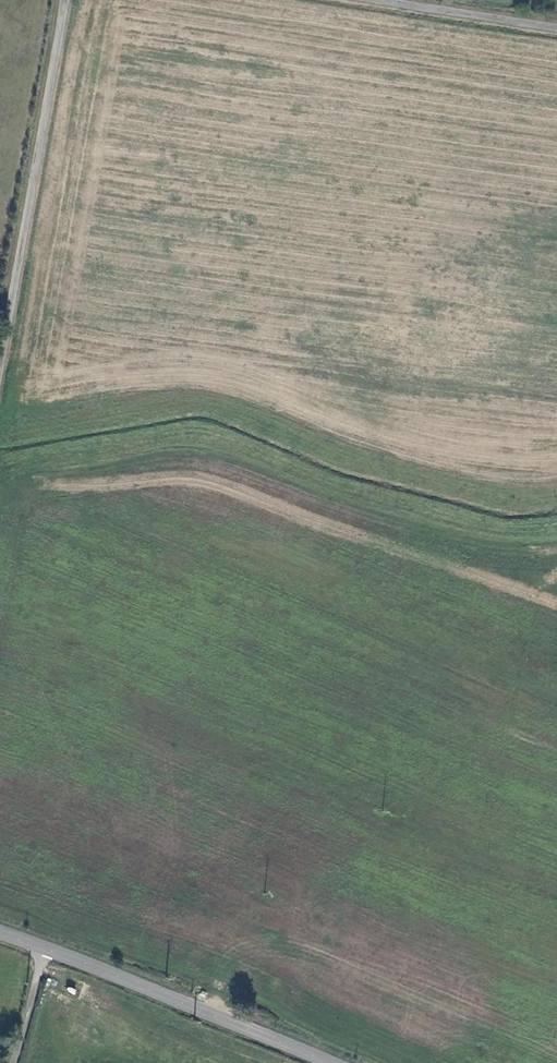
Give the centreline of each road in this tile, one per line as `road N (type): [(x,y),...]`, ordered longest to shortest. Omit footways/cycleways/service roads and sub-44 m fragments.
road 1 (unclassified): [(63,0),(0,360)]
road 2 (tertiary): [(0,932),(331,1062)]
road 3 (unclassified): [(556,27),(380,0)]

